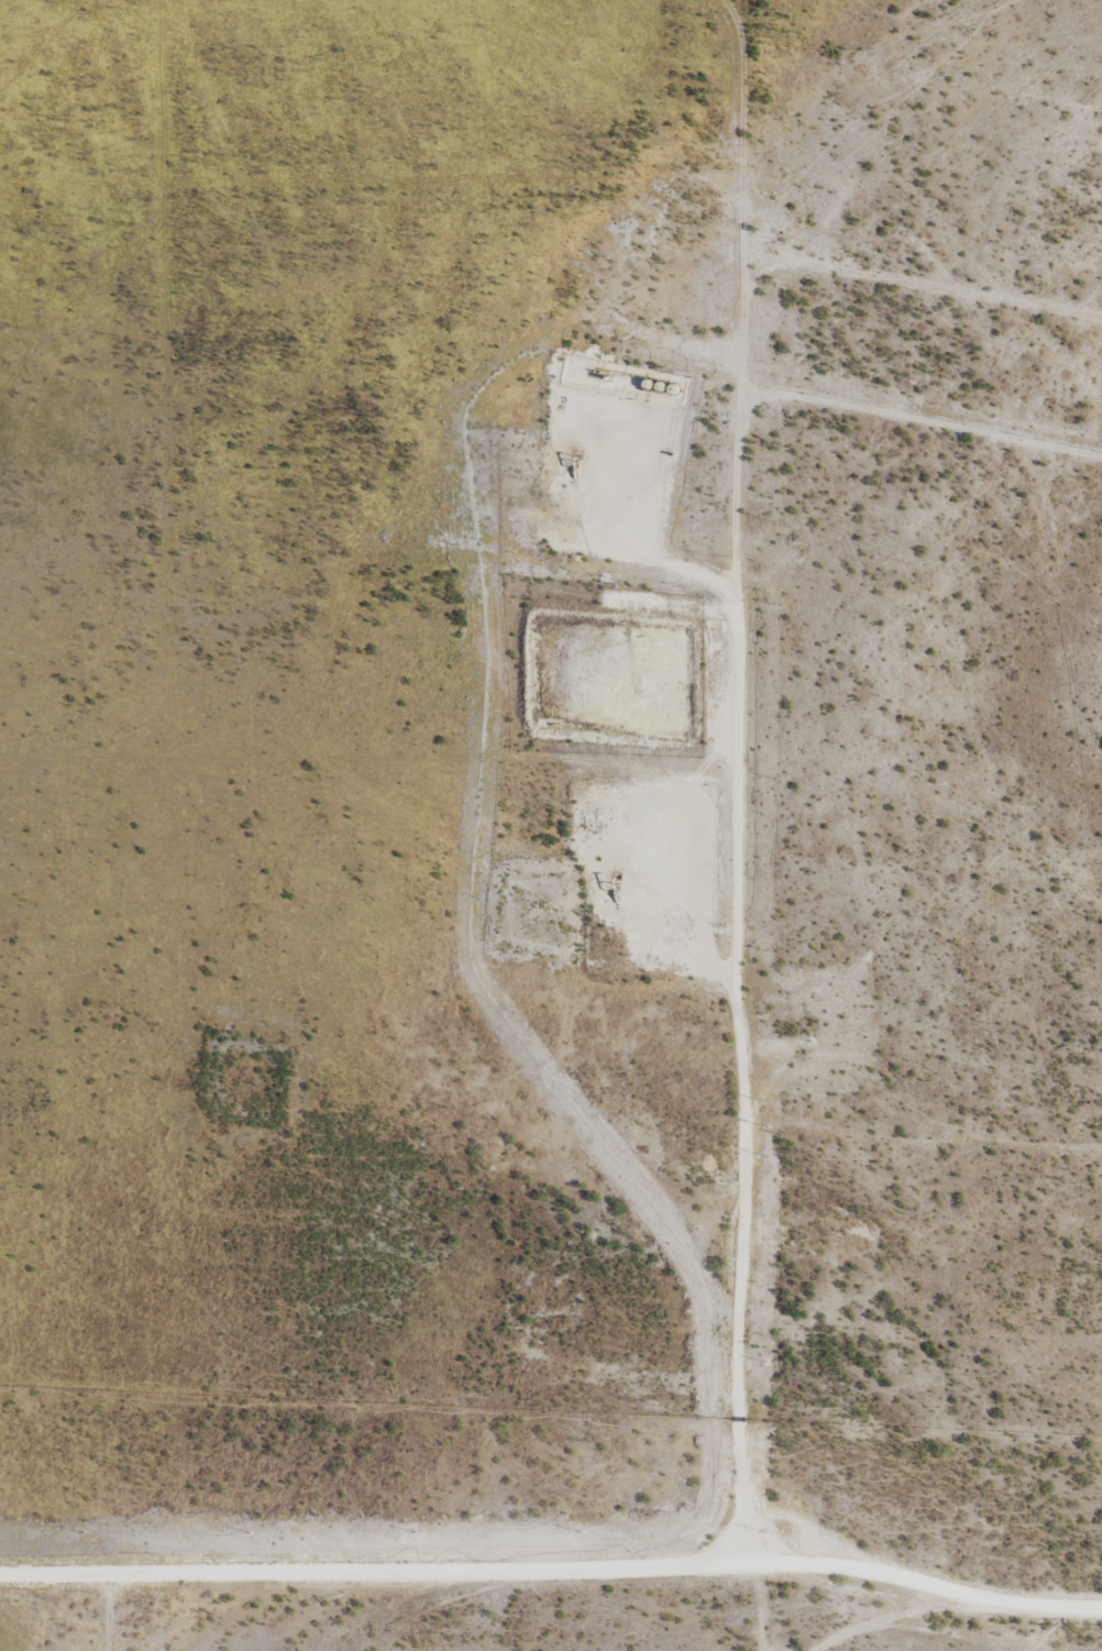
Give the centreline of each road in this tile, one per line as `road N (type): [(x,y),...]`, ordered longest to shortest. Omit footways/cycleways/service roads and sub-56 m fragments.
road 1 (track): [(581,1572),(627,1571),(758,1593),(1101,1605)]
road 2 (track): [(764,1650),(740,1527)]

